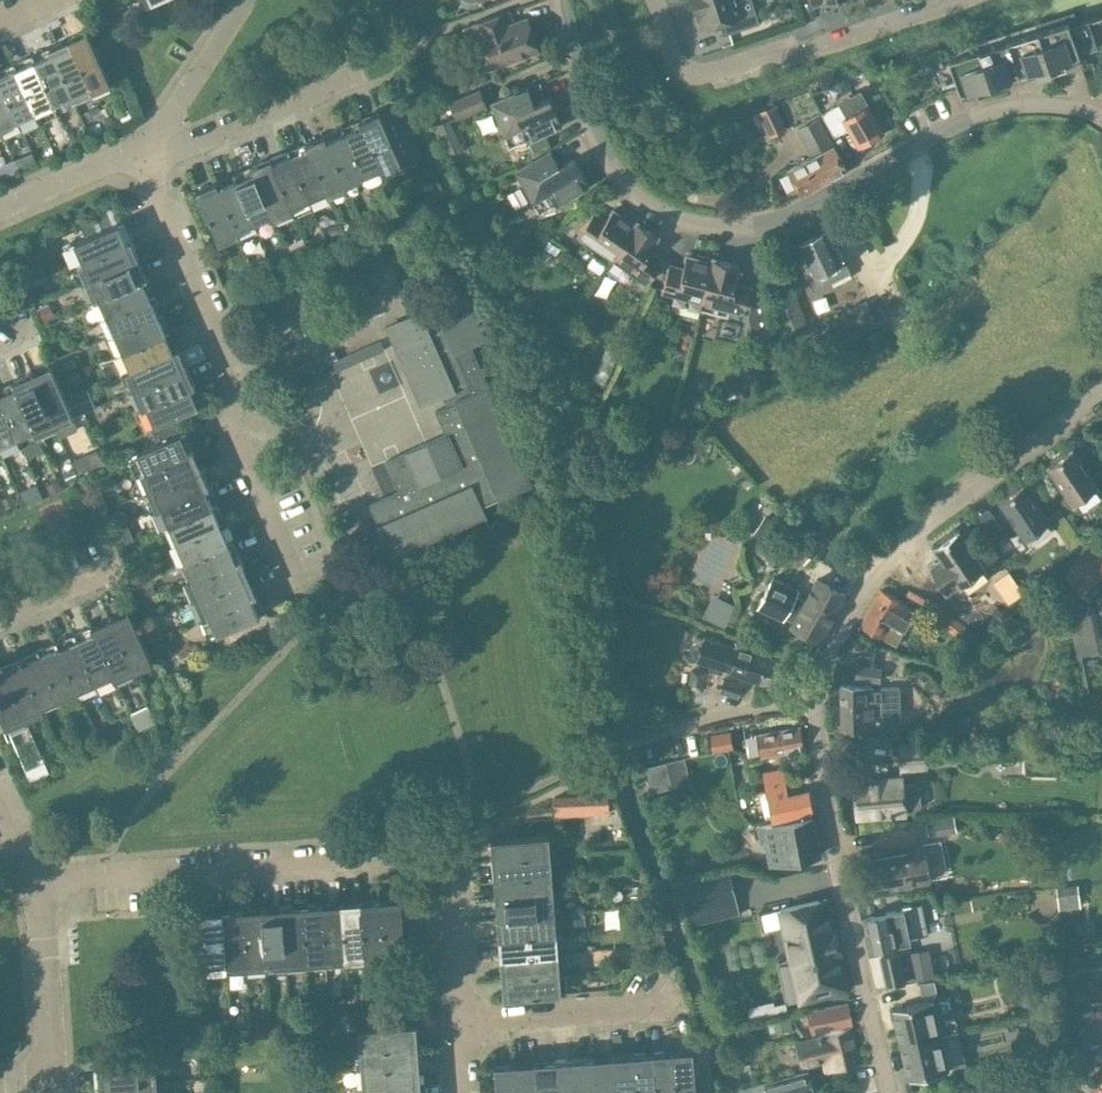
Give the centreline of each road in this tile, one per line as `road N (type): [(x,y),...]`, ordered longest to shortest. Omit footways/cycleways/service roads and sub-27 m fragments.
road 1 (residential): [(891,1092),(825,799),(817,705),(826,664),(855,603),(900,543),(1101,390)]
road 2 (residential): [(1101,119),(1044,102),(992,108),(787,210),(697,223),(646,201),(606,157),(584,110),(560,0)]
road 3 (residential): [(458,1022),(447,856),(68,879),(51,888)]
road 4 (residential): [(297,587),(231,428),(234,370),(142,161)]
road 5 (residential): [(654,0),(674,62),(695,77),(959,0)]
road 6 (residential): [(142,161),(361,74)]
road 7 (residential): [(676,1007),(458,1022)]
road 8 (residential): [(53,1081),(42,917),(51,888)]
road 9 (residential): [(142,161),(245,0)]
road 10 (residential): [(0,210),(105,165),(142,161)]
road 11 (residential): [(0,619),(116,567)]

